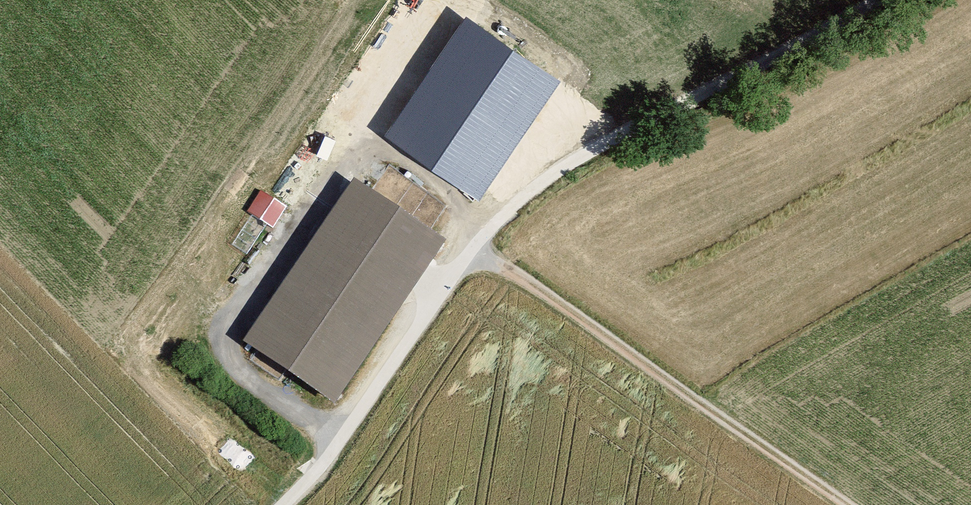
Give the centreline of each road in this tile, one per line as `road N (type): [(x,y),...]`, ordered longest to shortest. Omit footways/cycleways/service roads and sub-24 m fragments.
road 1 (track): [(283,504),(333,453),(475,248),(536,186),(886,0)]
road 2 (track): [(475,248),(851,504)]

